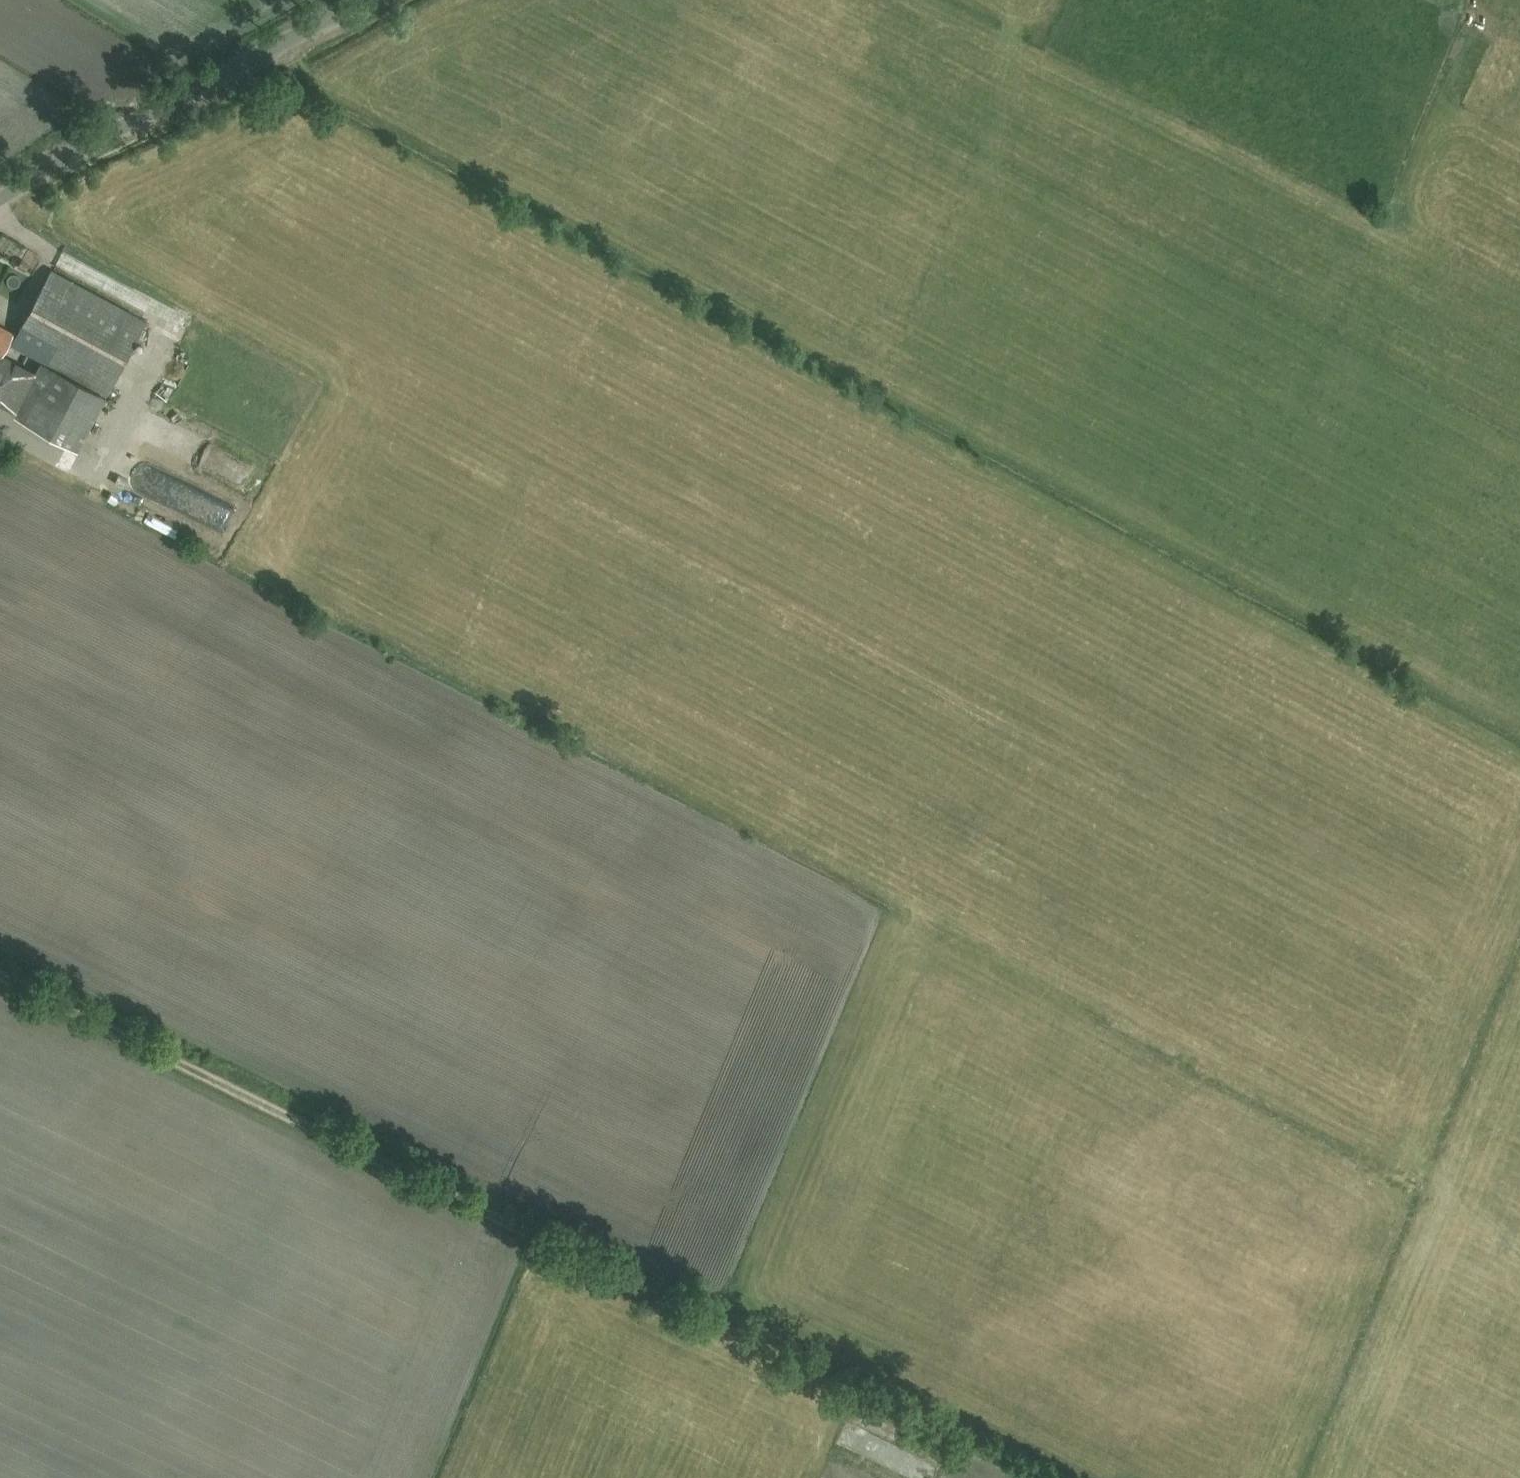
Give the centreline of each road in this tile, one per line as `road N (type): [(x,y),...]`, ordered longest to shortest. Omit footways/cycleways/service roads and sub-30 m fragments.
road 1 (track): [(1023,1477),(0,973)]
road 2 (unclassified): [(0,197),(358,0)]

